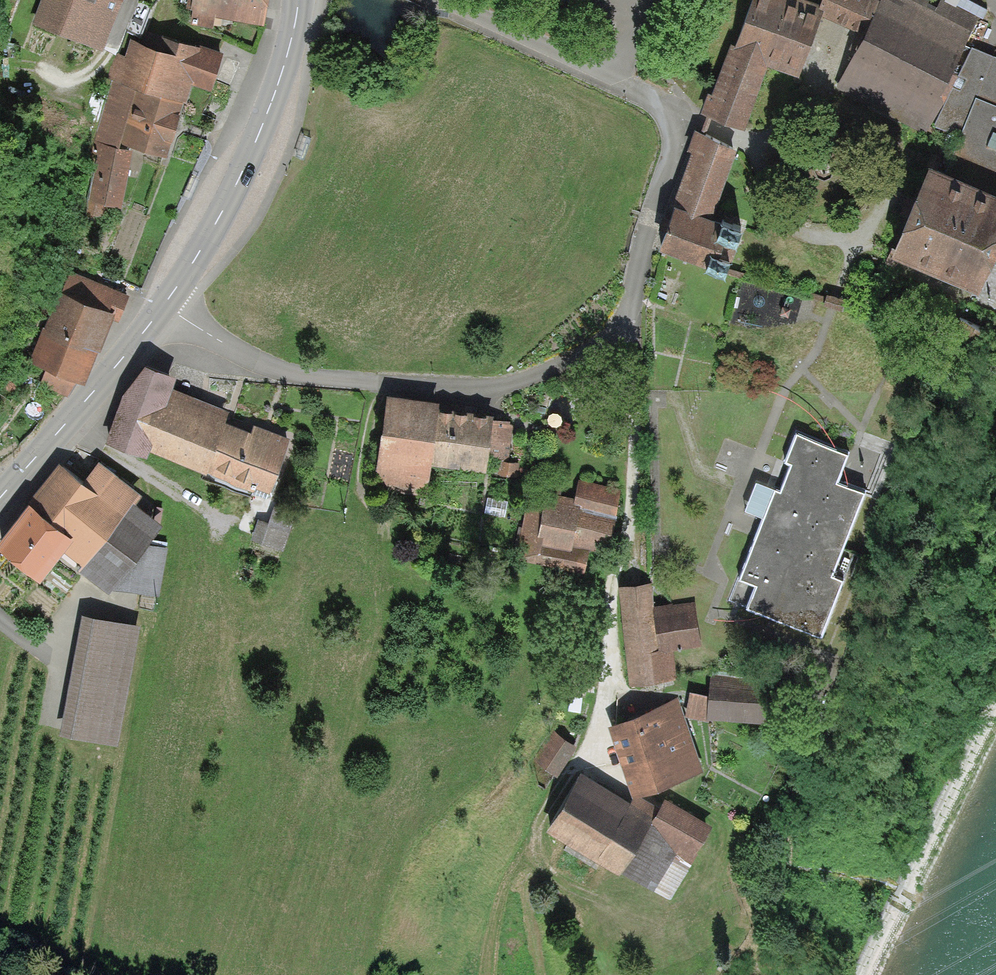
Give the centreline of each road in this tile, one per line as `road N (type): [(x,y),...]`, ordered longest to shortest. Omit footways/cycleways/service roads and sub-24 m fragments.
road 1 (residential): [(444,0),(685,117),(622,319),(531,377),(473,387),(308,378),(246,357),(166,304)]
road 2 (tertiary): [(166,304),(245,166),(298,0)]
road 3 (tertiary): [(0,493),(166,304)]

